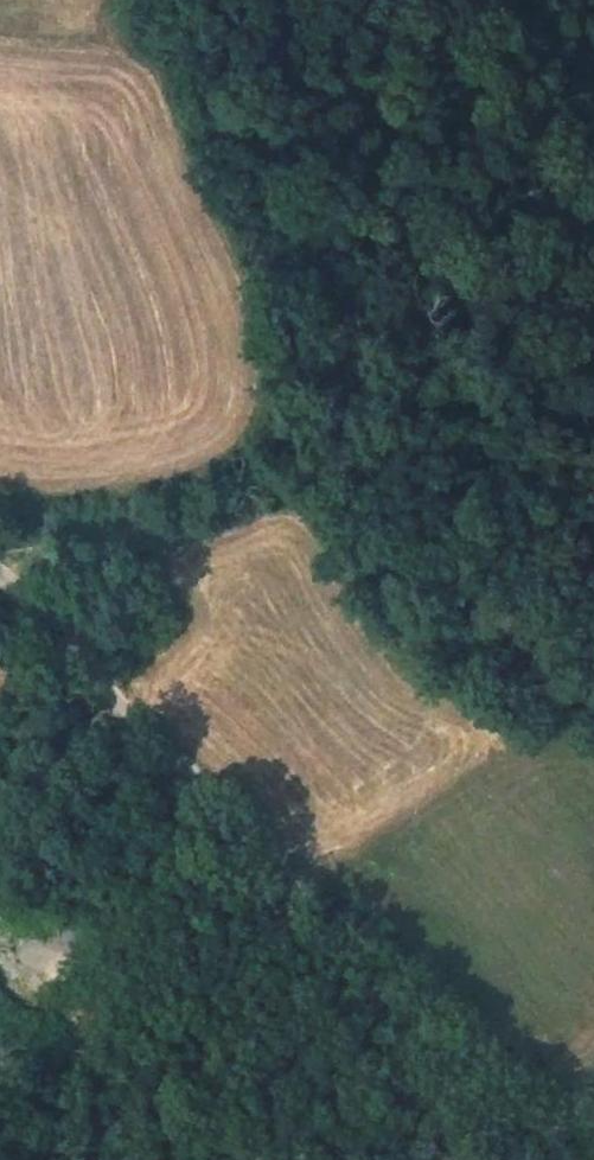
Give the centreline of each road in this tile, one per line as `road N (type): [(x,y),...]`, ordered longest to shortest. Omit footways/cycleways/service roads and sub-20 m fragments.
road 1 (track): [(0,575),(18,582),(88,653),(192,791),(418,1012),(498,1112),(567,1134),(593,1117)]

